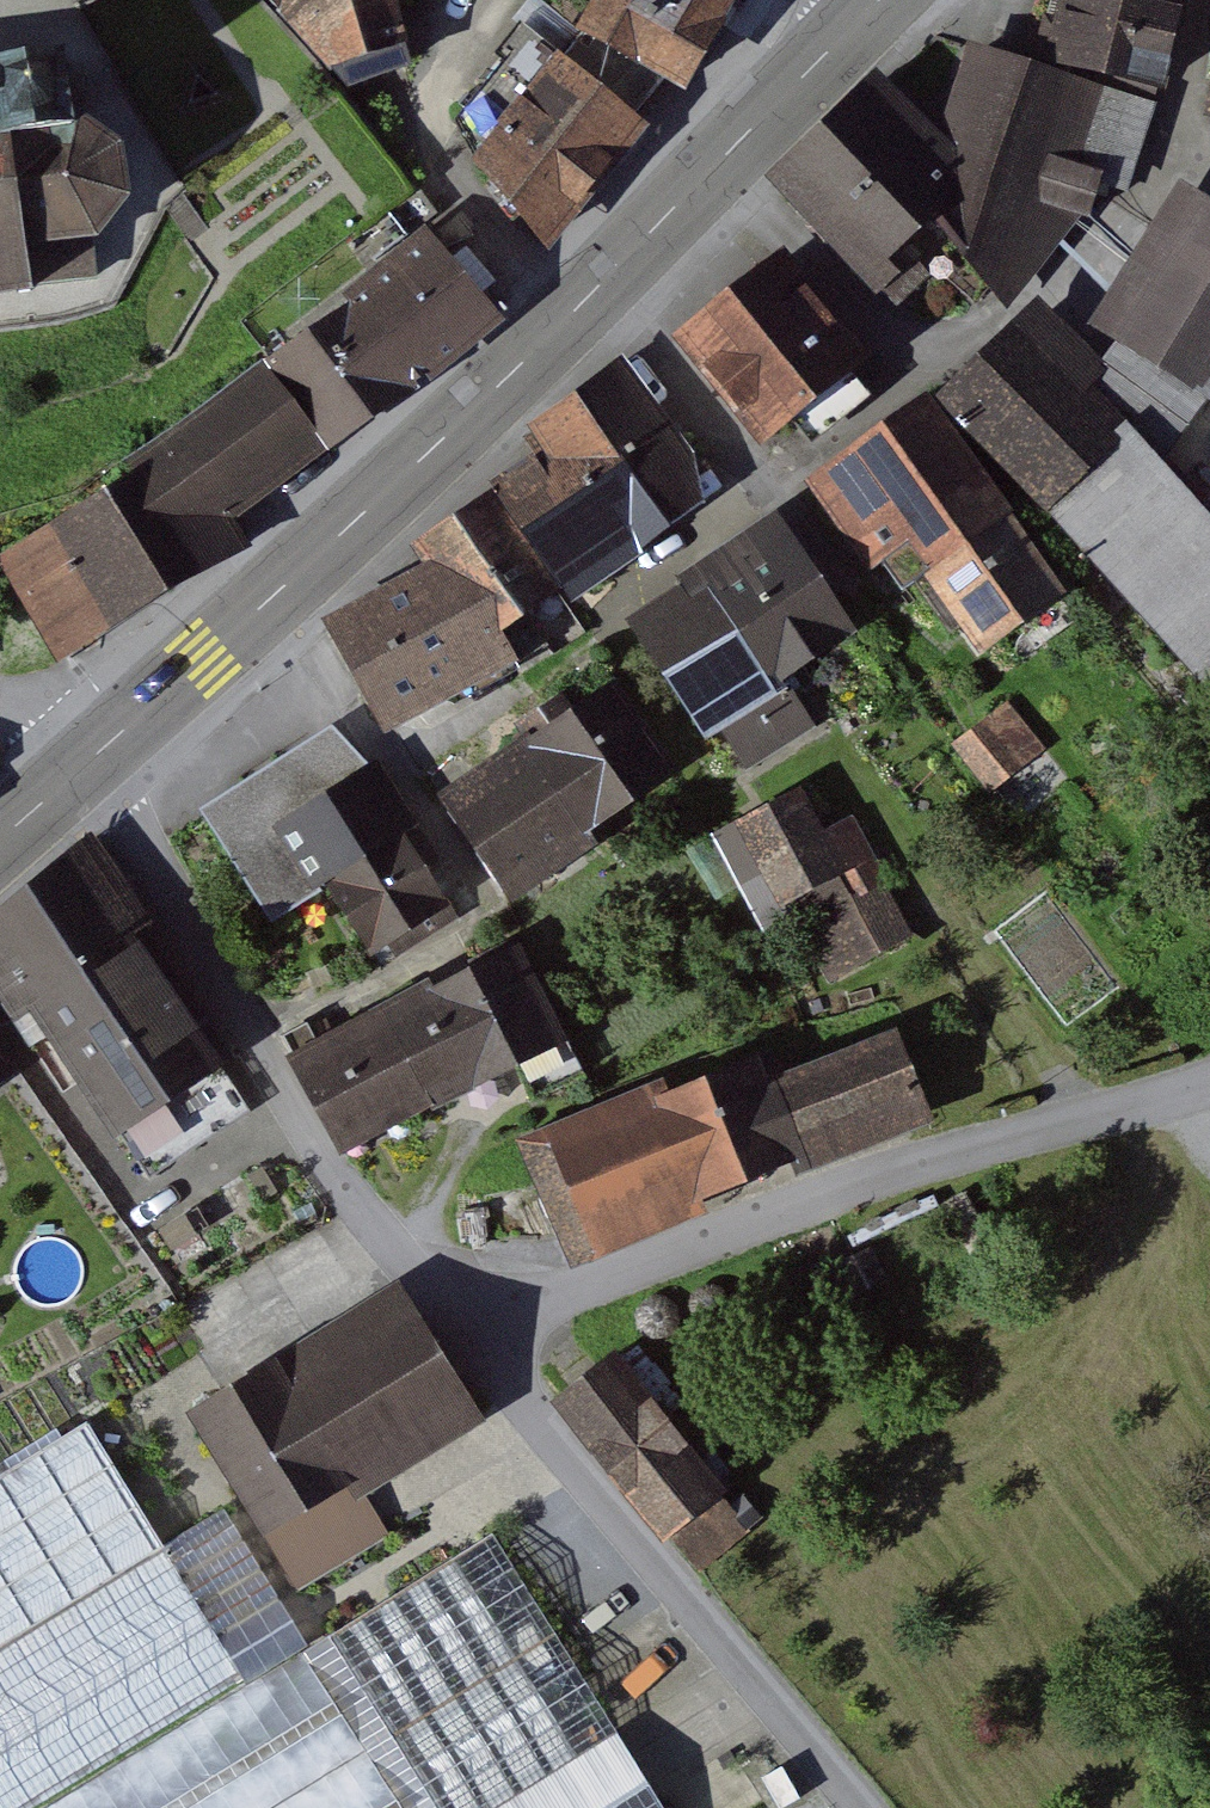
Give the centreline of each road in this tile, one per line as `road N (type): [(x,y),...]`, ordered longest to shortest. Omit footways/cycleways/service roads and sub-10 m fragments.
road 1 (primary): [(81,773),(578,307),(880,0)]
road 2 (residential): [(1209,1077),(764,1221),(470,1333)]
road 3 (residential): [(81,773),(119,820),(302,1148),(470,1333)]
road 4 (residential): [(470,1333),(583,1483),(864,1807)]

